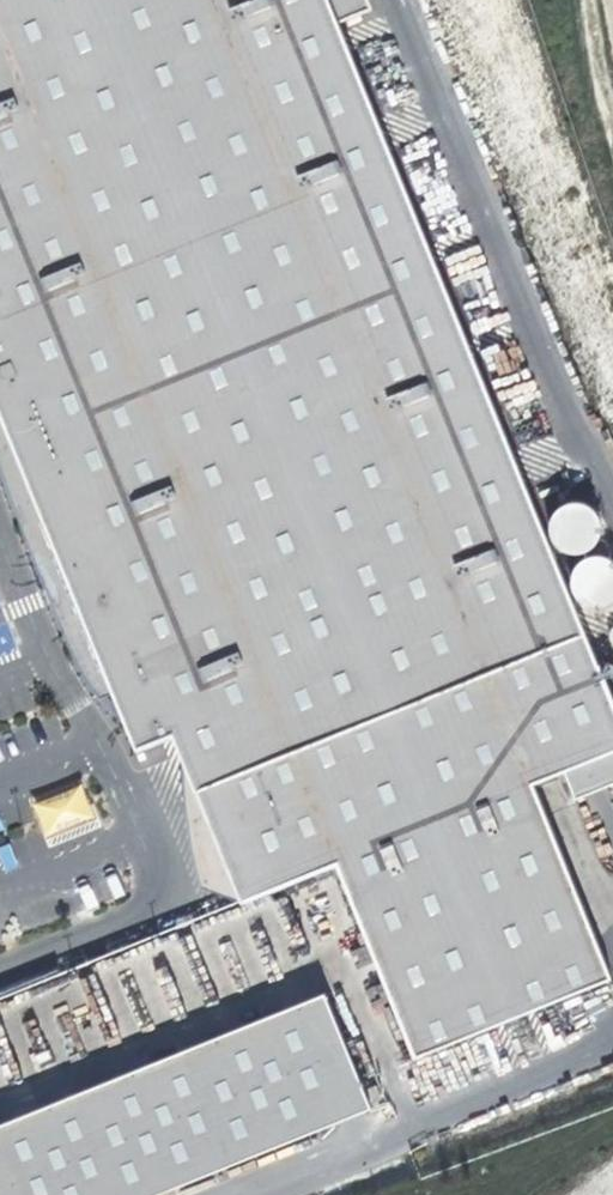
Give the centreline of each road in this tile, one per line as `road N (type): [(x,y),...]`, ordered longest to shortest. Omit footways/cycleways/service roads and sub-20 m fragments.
road 1 (unclassified): [(0,971),(149,911),(154,895),(0,526)]
road 2 (track): [(612,167),(586,0)]

